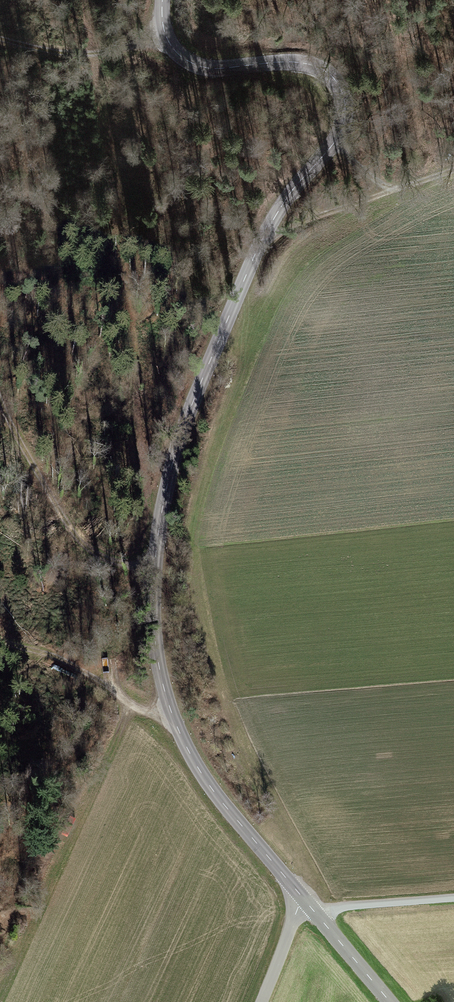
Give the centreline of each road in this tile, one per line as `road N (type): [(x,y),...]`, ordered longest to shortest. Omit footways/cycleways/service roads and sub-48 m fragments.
road 1 (tertiary): [(163,0),(166,35),(192,64),(305,64),(328,72),(345,109),(341,131),(265,231),(190,416),(155,567),(154,622),(179,730),(217,797),(306,905)]
road 2 (track): [(0,410),(89,552),(155,567)]
road 3 (track): [(177,723),(124,702),(78,663),(0,638)]
road 4 (track): [(453,169),(265,231)]
road 5 (track): [(0,36),(94,55),(166,35)]
road 6 (track): [(306,905),(453,895)]
road 7 (tertiary): [(306,905),(387,1001)]

